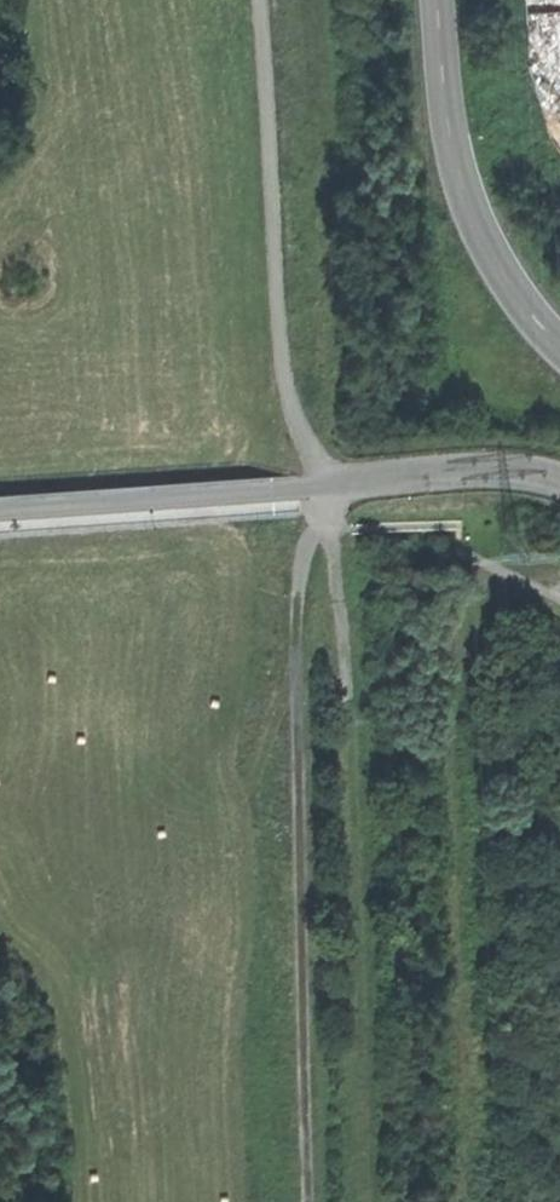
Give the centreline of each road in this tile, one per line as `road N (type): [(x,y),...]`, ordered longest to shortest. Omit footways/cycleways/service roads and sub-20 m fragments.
road 1 (track): [(322,483),(327,510),(300,581),(314,1201)]
road 2 (track): [(372,1201),(356,740),(346,580),(327,510)]
road 3 (track): [(526,575),(476,631),(464,694),(480,1201)]
road 4 (tertiary): [(0,508),(476,470),(559,479)]
road 5 (track): [(257,0),(284,381),(322,483)]
road 6 (tertiary): [(559,346),(508,283),(465,192),(443,81),(438,0)]

